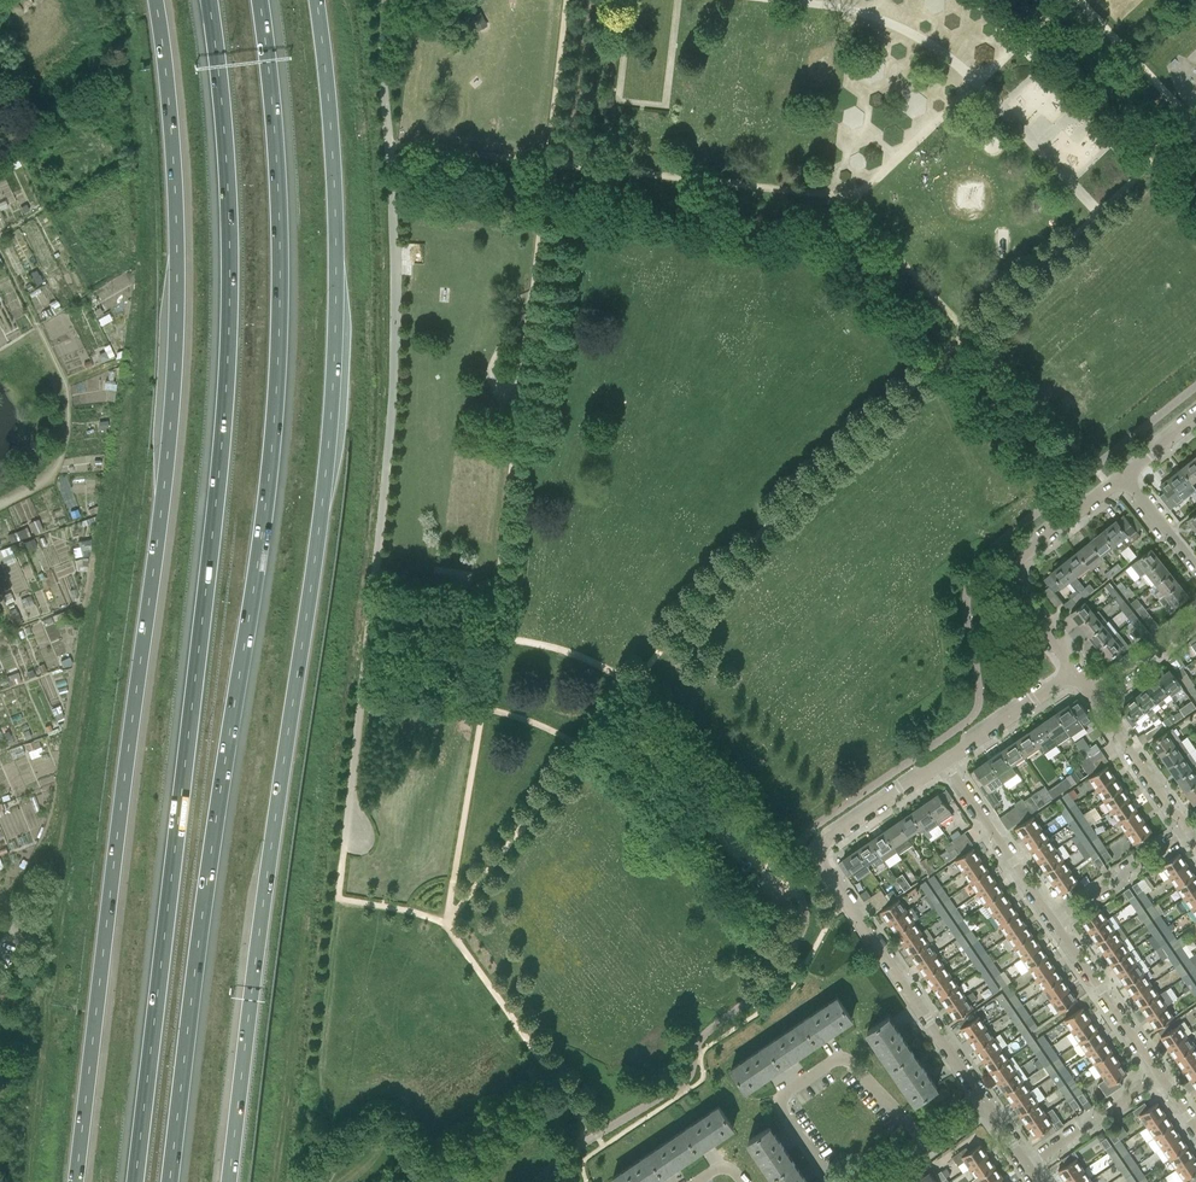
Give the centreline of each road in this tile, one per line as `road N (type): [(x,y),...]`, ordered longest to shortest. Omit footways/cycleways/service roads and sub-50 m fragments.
road 1 (motorway): [(169,1181),(276,390),(279,235),(260,0)]
road 2 (trunk): [(228,1181),(332,402),(335,232),(316,0)]
road 3 (trunk): [(155,0),(176,239),(173,382),(76,1181)]
road 4 (motorway): [(209,0),(230,238),(226,391),(135,1181)]
road 5 (track): [(446,925),(339,898),(394,391),(390,145),(545,162),(527,325)]
road 6 (track): [(446,925),(740,558),(1195,127)]
road 7 (track): [(934,369),(806,244),(860,193),(545,162),(566,0)]
road 8 (track): [(446,925),(481,709),(558,734),(624,786),(786,964)]
road 9 (track): [(373,622),(545,645),(592,662),(679,721),(798,851)]
road 10 (residential): [(983,1106),(822,869),(826,842),(942,762)]
road 11 (track): [(1101,212),(946,56),(877,18),(780,0)]
road 12 (track): [(847,205),(1096,469)]
road 13 (track): [(0,506),(50,481),(69,436),(67,391),(0,254)]
road 14 (residential): [(828,1181),(781,1112),(781,1098),(833,1060),(846,1062),(929,1146)]
road 15 (track): [(519,422),(481,709)]
road 16 (track): [(595,1136),(446,925)]
road 17 (track): [(679,0),(665,106),(617,102),(630,0)]
road 18 (residential): [(1073,669),(1014,570),(1121,479)]
road 19 (track): [(1061,0),(1014,44),(1143,173)]
road 20 (track): [(1014,44),(860,193)]
road 21 (residential): [(942,762),(1055,925)]
road 22 (residential): [(1055,925),(1159,1079)]
road 23 (track): [(1079,0),(1194,125)]
road 24 (residential): [(1186,833),(1091,696)]
road 25 (track): [(527,325),(519,422),(488,375),(488,362)]
road 26 (residential): [(1159,1079),(1025,1171)]
road 27 (residential): [(942,762),(1073,669)]
road 28 (residential): [(1186,833),(1055,925)]
road 29 (track): [(390,145),(383,0)]
road 30 (residential): [(1091,696),(1195,613)]

